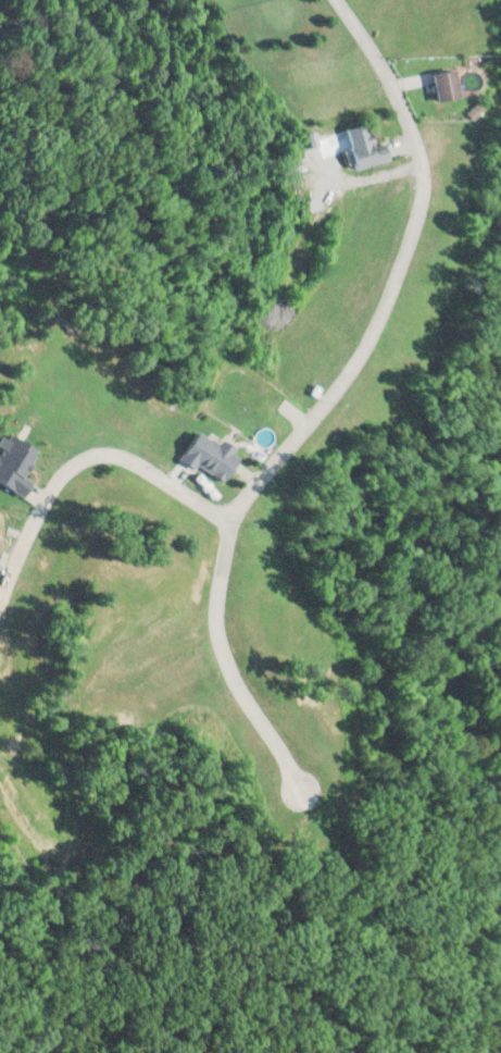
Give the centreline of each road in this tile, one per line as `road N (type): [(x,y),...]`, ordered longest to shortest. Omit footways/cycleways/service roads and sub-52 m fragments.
road 1 (residential): [(334,0),(383,70),(419,176),(410,227),(367,333),(331,391),(226,518),(213,610),(217,648),(296,790)]
road 2 (residential): [(0,587),(40,499),(83,455),(128,459),(226,518)]

